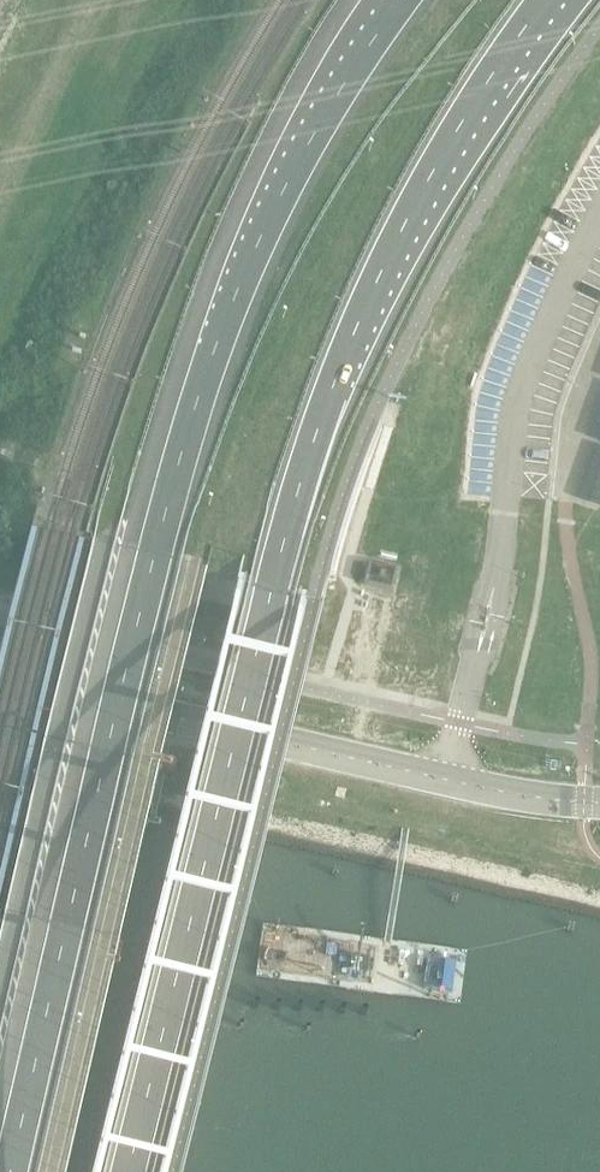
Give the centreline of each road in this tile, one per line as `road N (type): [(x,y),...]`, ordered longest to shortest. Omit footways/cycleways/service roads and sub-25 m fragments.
road 1 (motorway): [(123,1171),(267,571),(345,348),(431,176),(551,0)]
road 2 (motorway): [(398,0),(314,122),(207,358),(8,1171)]
road 3 (unclassified): [(599,802),(440,784),(0,680)]

